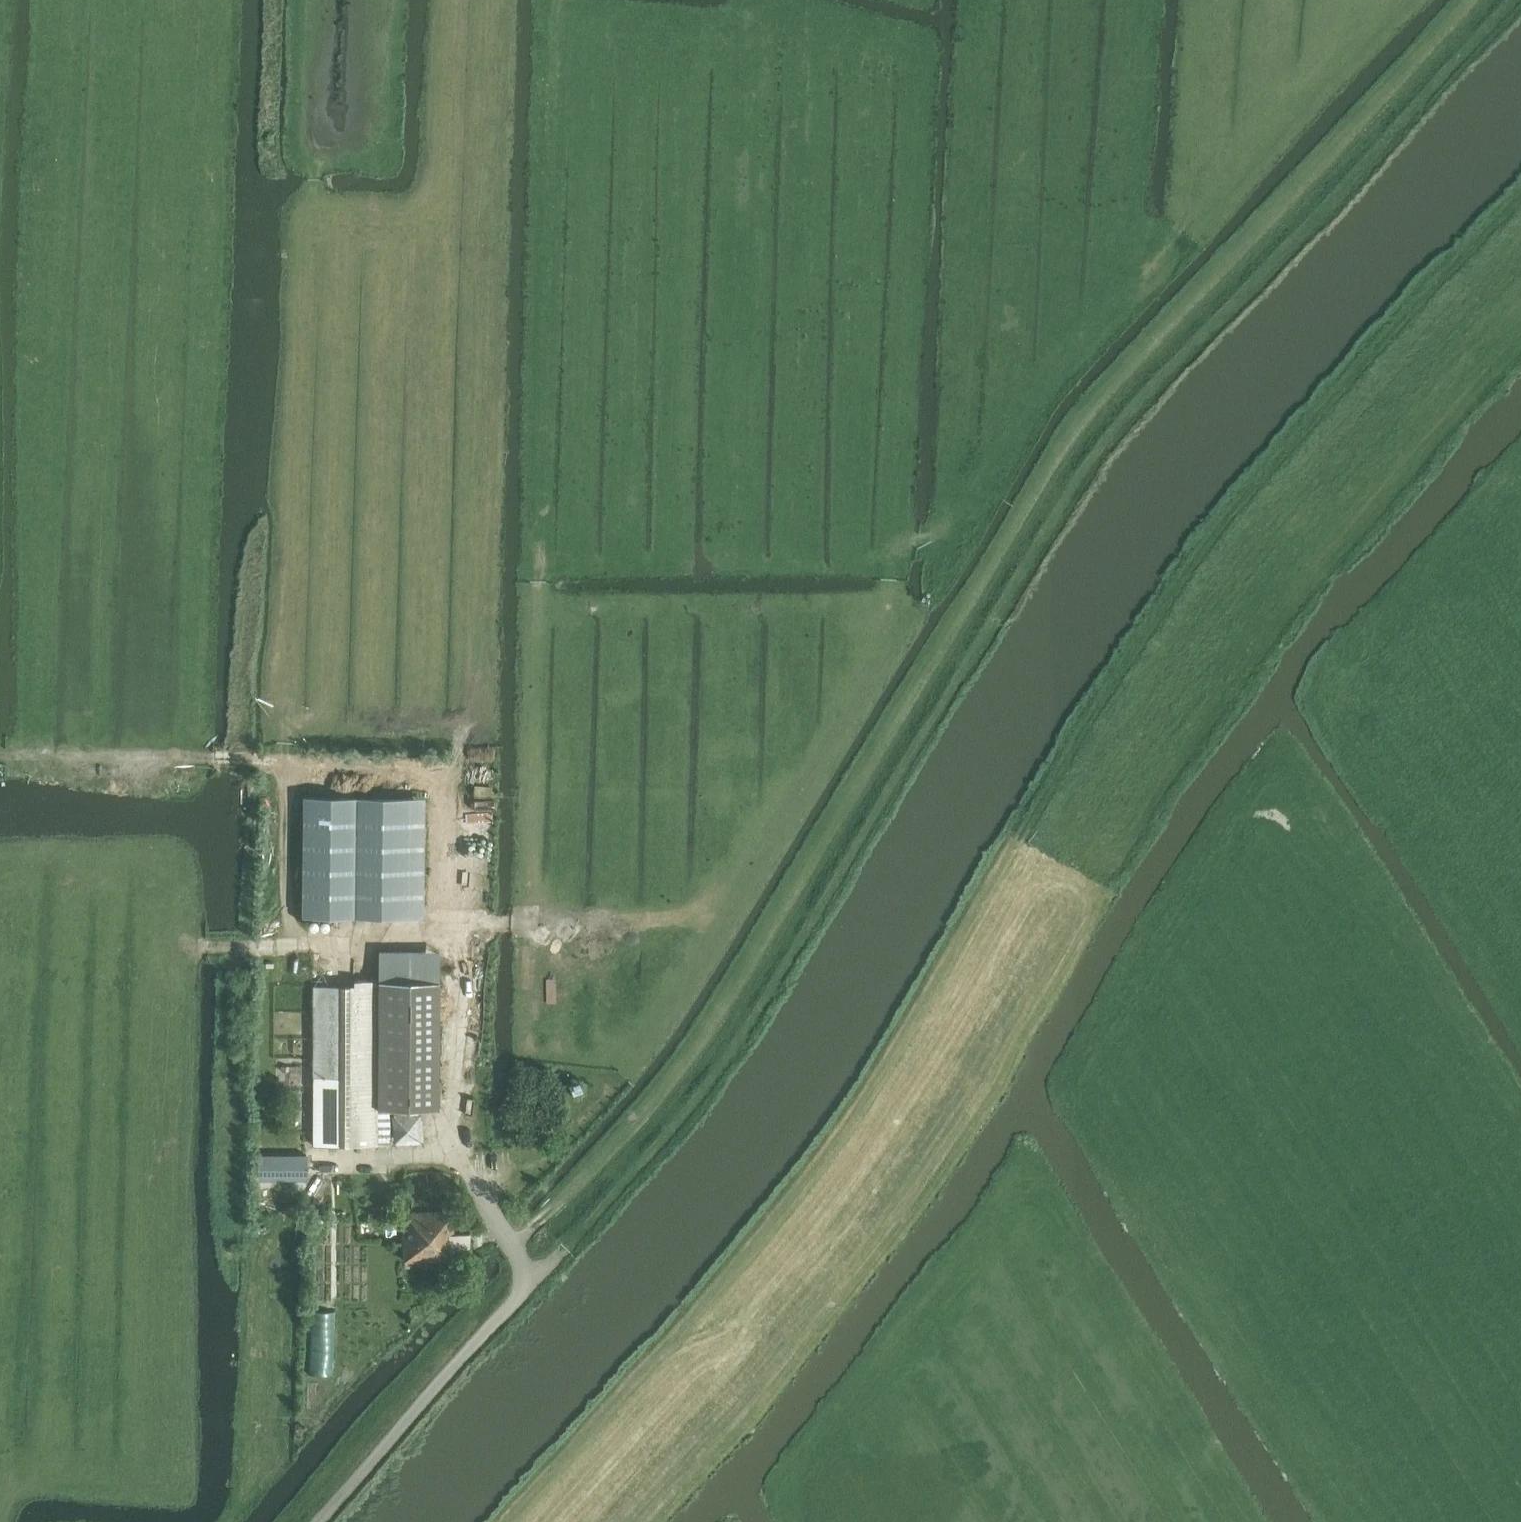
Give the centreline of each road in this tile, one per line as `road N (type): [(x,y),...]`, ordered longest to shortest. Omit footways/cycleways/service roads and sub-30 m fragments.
road 1 (track): [(1384,0),(1043,366),(947,534),(891,544),(895,623),(726,901),(669,915),(455,920),(420,935),(195,949)]
road 2 (unclassified): [(316,1521),(532,1281)]
road 3 (track): [(455,920),(451,1135)]

